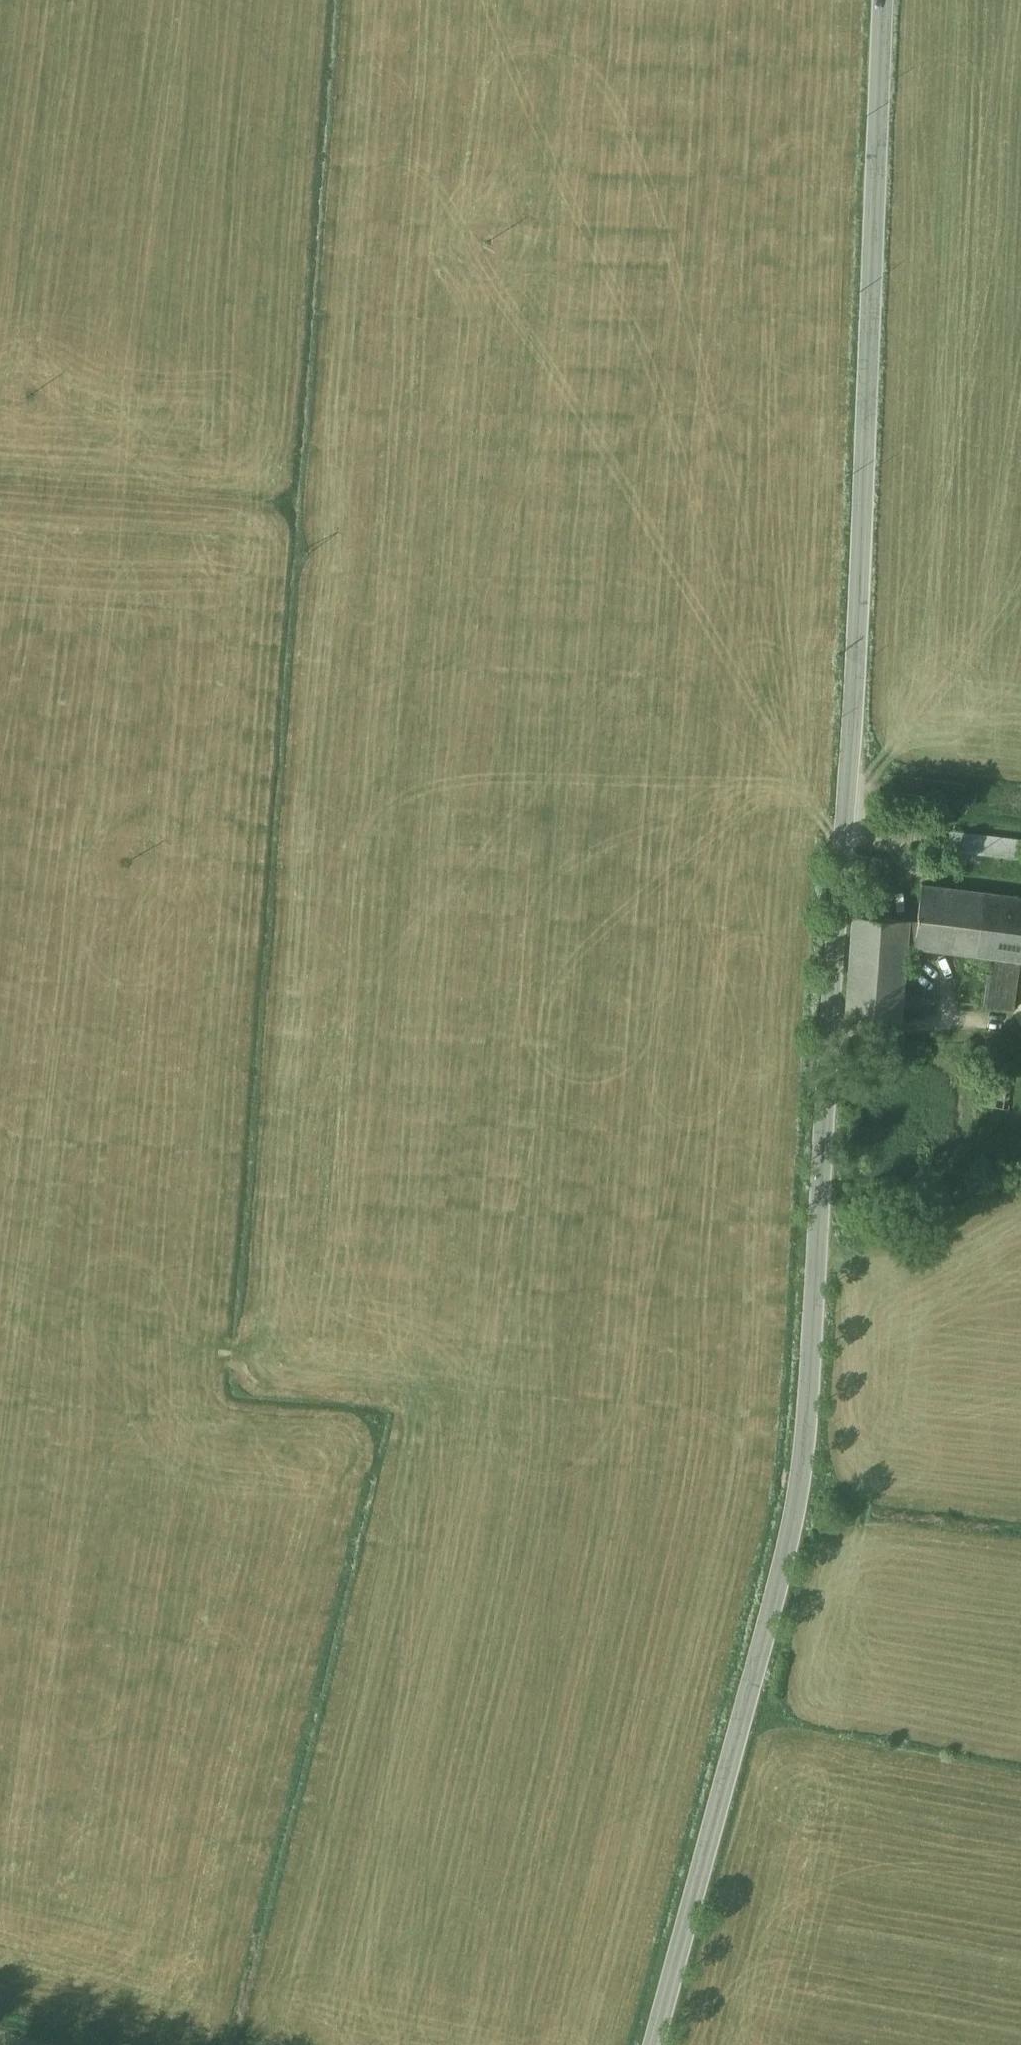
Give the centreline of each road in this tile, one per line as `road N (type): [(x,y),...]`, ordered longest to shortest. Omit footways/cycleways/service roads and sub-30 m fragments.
road 1 (tertiary): [(881,0),(854,707),(799,1487),(653,2044)]

